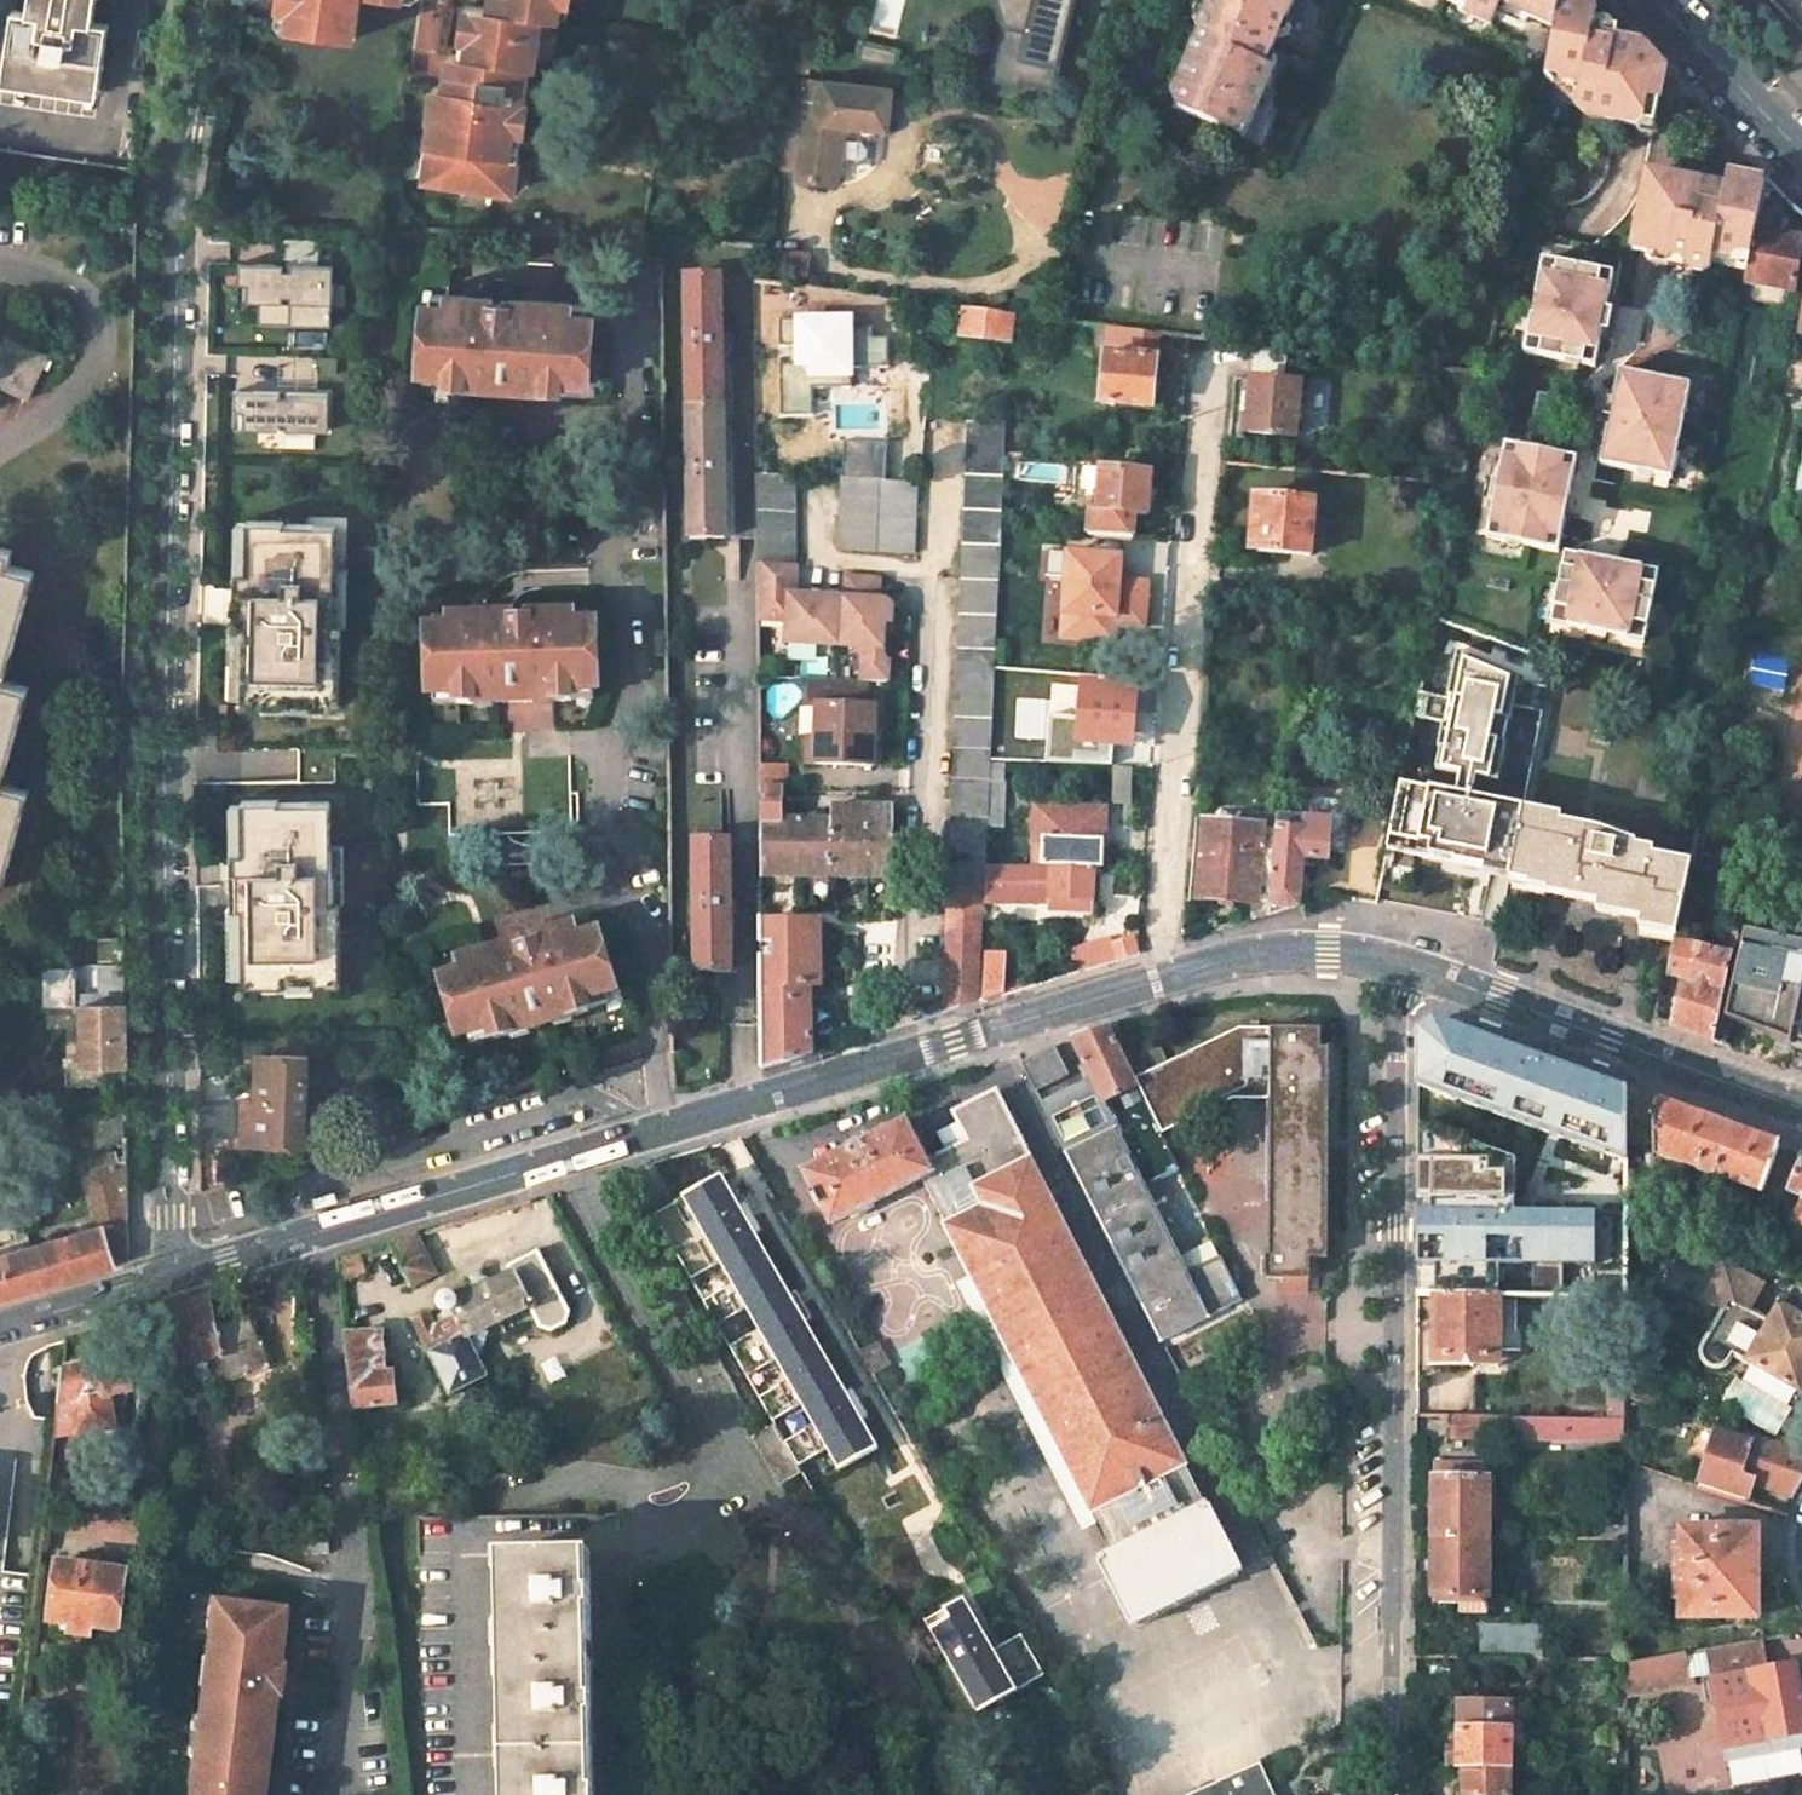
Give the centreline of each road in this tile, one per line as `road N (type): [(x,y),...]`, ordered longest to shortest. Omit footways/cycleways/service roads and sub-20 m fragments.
road 1 (secondary): [(1410,968),(1329,949),(1222,960),(178,1274)]
road 2 (residential): [(201,0),(170,203),(163,1173),(178,1274)]
road 3 (residential): [(1410,968),(1398,1013),(1391,1775),(1379,1794)]
road 4 (secondary): [(1801,1106),(1410,968)]
road 5 (tertiary): [(1656,0),(1801,150)]
road 6 (secondary): [(178,1274),(0,1327)]

